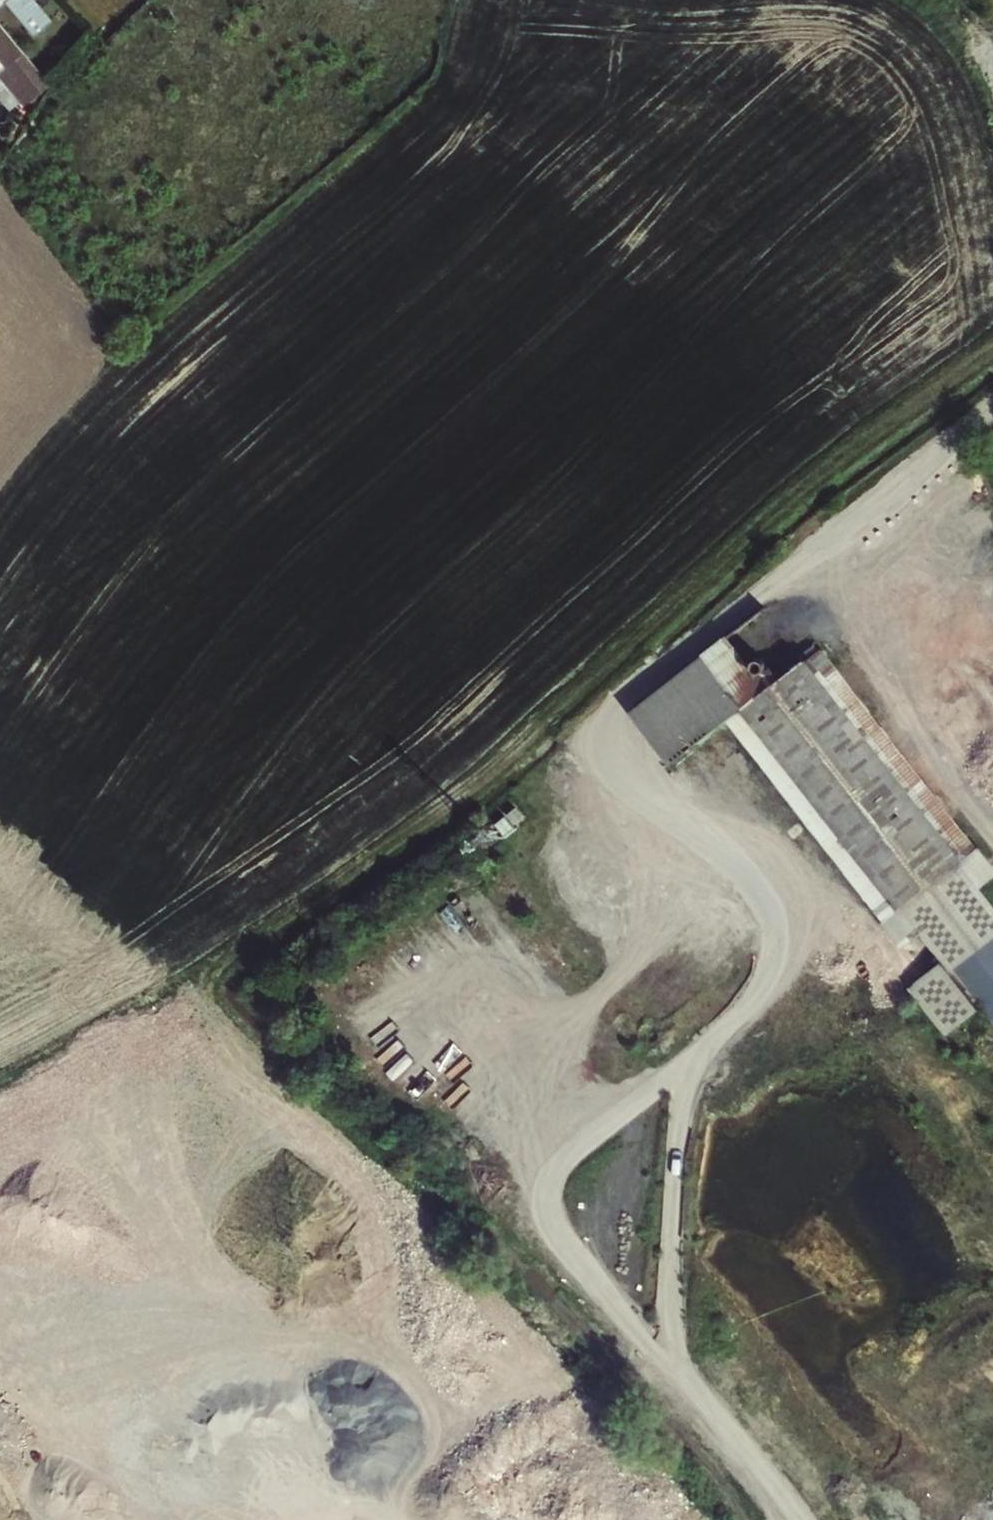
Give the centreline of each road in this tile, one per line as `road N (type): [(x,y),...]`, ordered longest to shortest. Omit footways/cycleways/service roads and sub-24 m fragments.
road 1 (unclassified): [(992,415),(606,721)]

